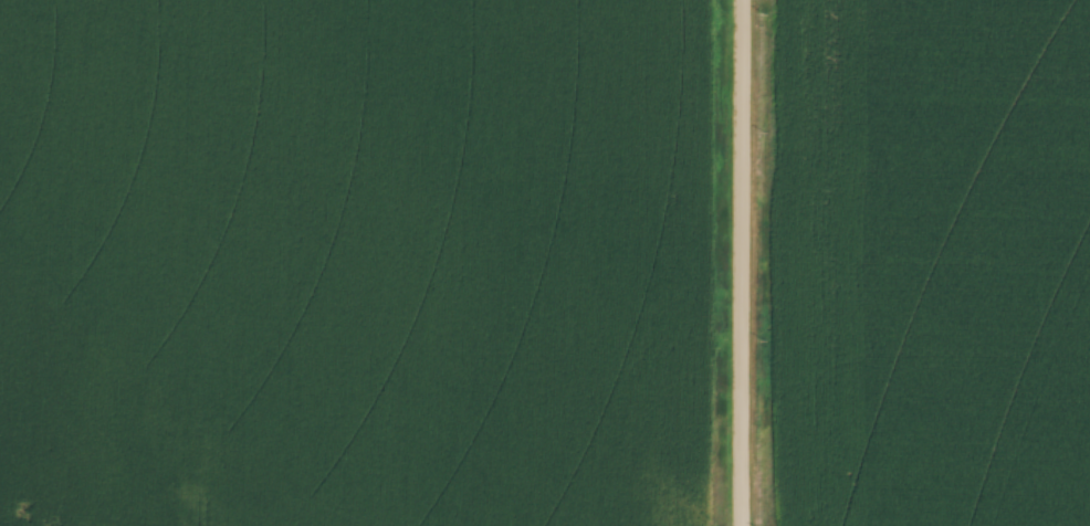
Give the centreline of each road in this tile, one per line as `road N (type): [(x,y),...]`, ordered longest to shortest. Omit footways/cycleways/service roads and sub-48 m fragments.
road 1 (residential): [(742,525),(741,0)]

